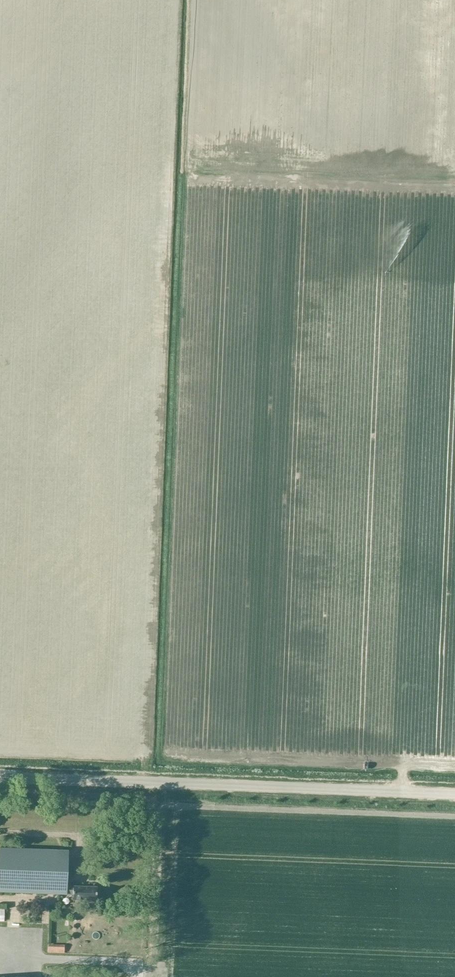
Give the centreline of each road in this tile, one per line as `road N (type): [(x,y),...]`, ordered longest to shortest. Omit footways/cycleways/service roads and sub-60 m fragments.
road 1 (unclassified): [(454,795),(0,777)]

